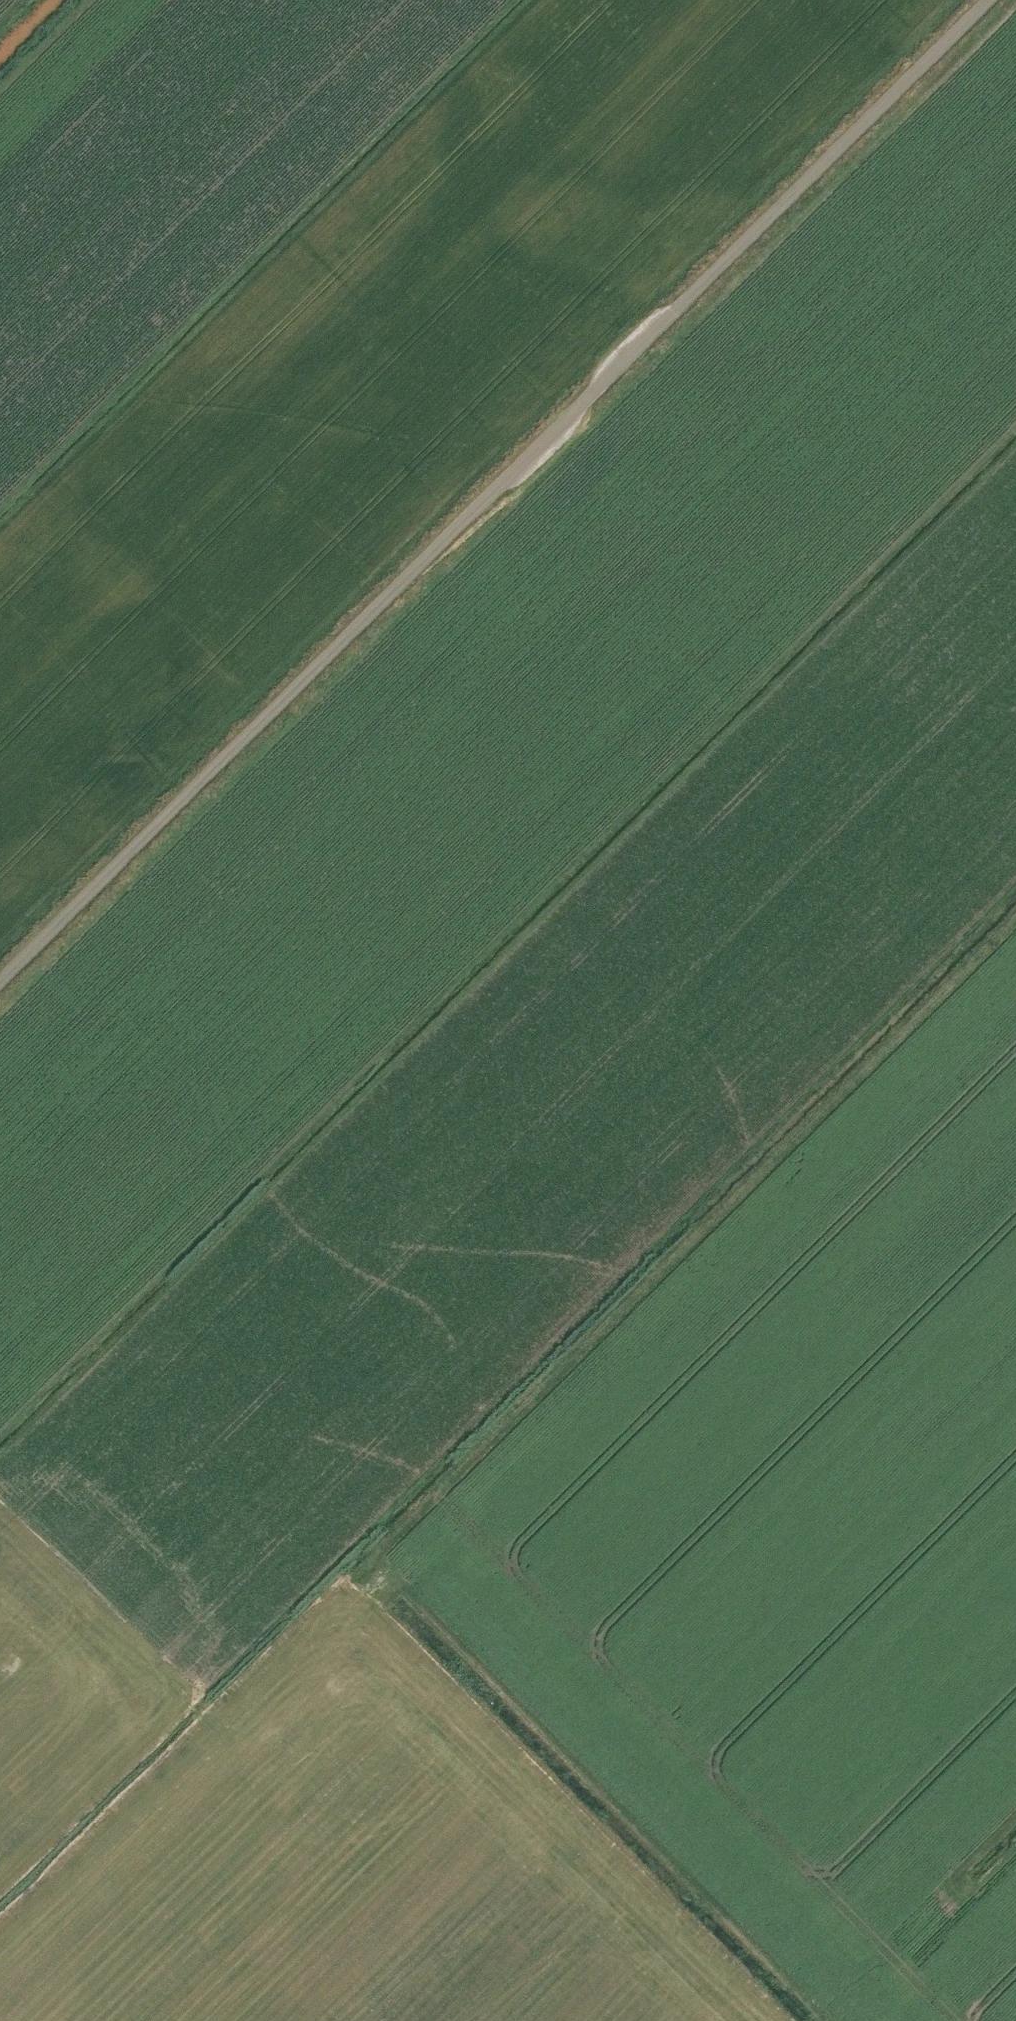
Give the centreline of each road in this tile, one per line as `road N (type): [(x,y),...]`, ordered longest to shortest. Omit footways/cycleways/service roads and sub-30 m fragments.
road 1 (unclassified): [(0,985),(992,0)]

